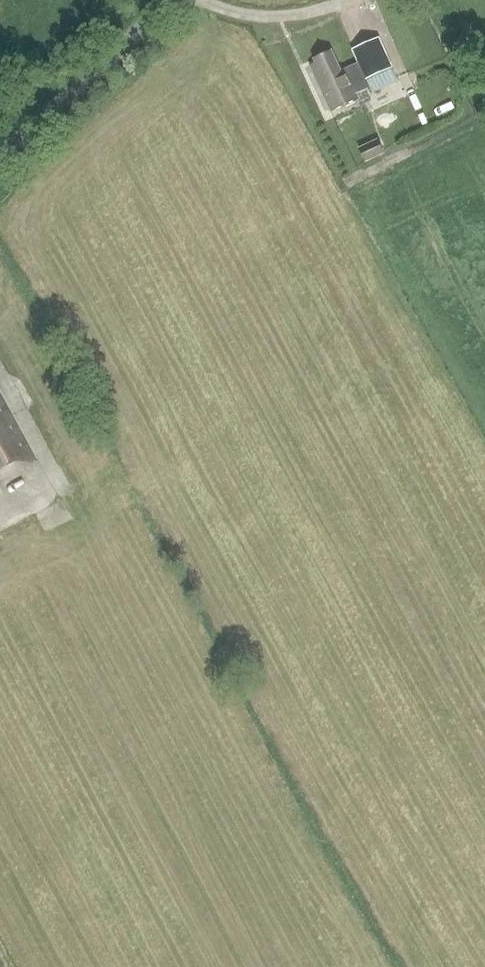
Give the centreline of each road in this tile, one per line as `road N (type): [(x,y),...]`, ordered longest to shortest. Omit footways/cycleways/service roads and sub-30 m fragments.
road 1 (unclassified): [(0,162),(161,0)]

